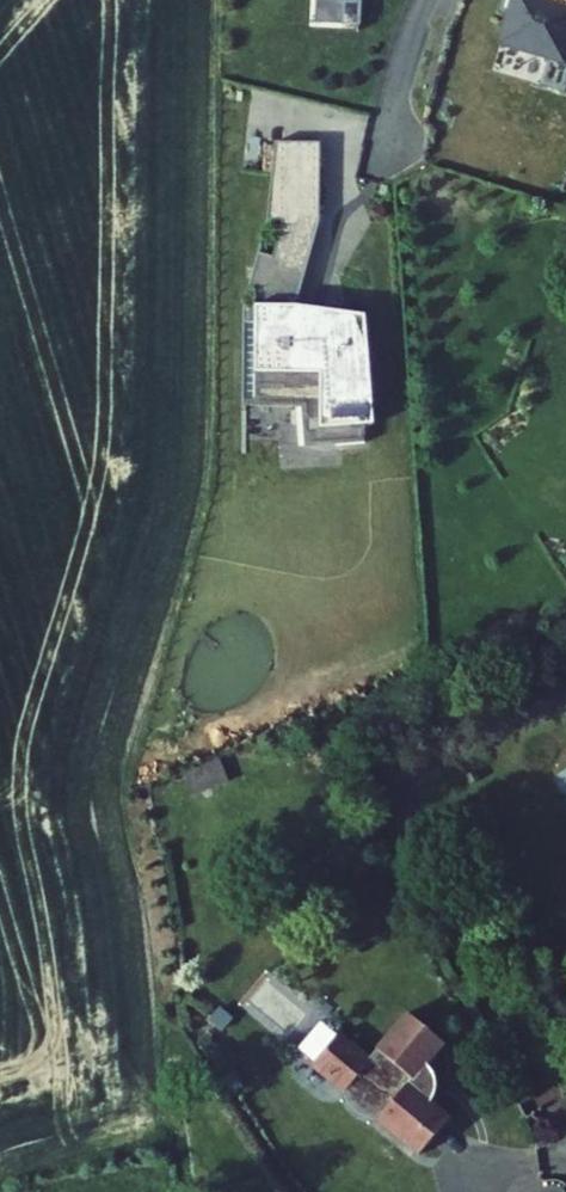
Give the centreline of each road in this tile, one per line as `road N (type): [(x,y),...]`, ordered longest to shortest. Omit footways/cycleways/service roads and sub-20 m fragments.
road 1 (residential): [(565,697),(411,770),(395,804),(401,844),(565,1128)]
road 2 (residential): [(430,0),(396,93),(384,167)]

